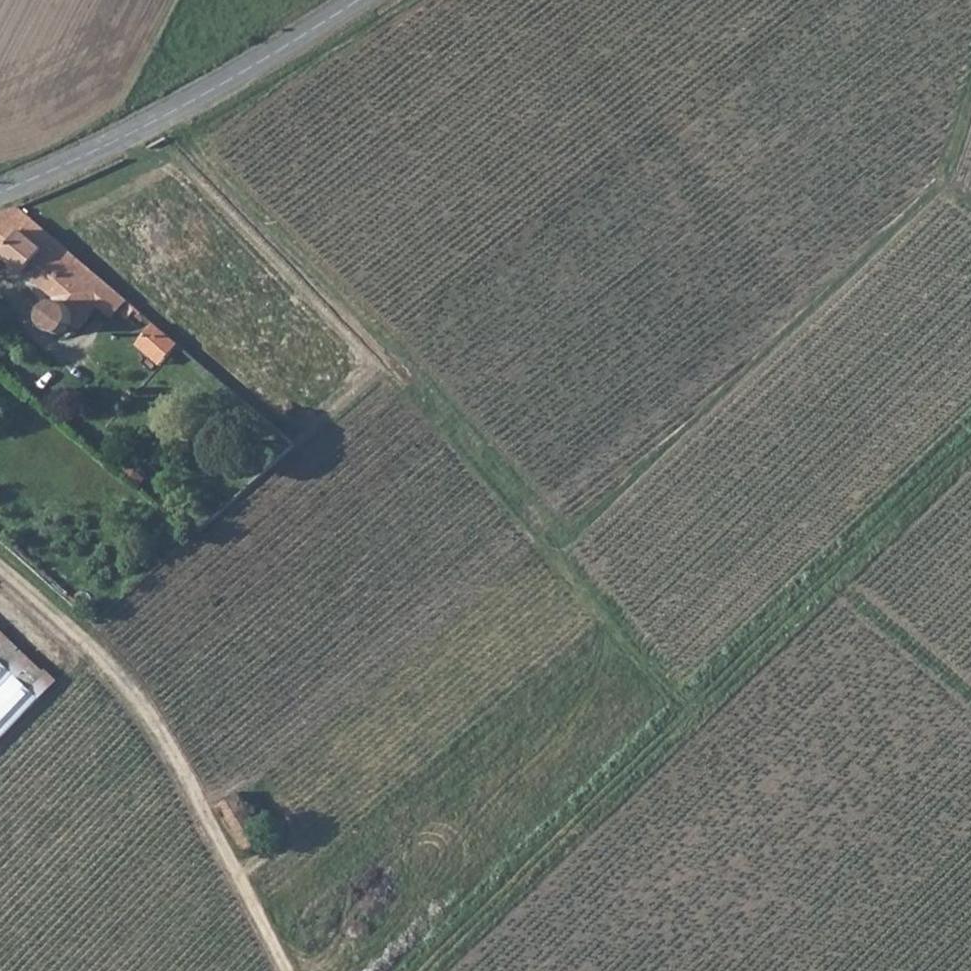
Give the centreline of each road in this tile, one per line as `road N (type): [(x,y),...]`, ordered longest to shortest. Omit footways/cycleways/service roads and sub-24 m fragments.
road 1 (track): [(426,970),(970,437)]
road 2 (track): [(284,970),(139,704),(0,573)]
road 3 (tertiary): [(0,191),(181,107),(360,0)]

